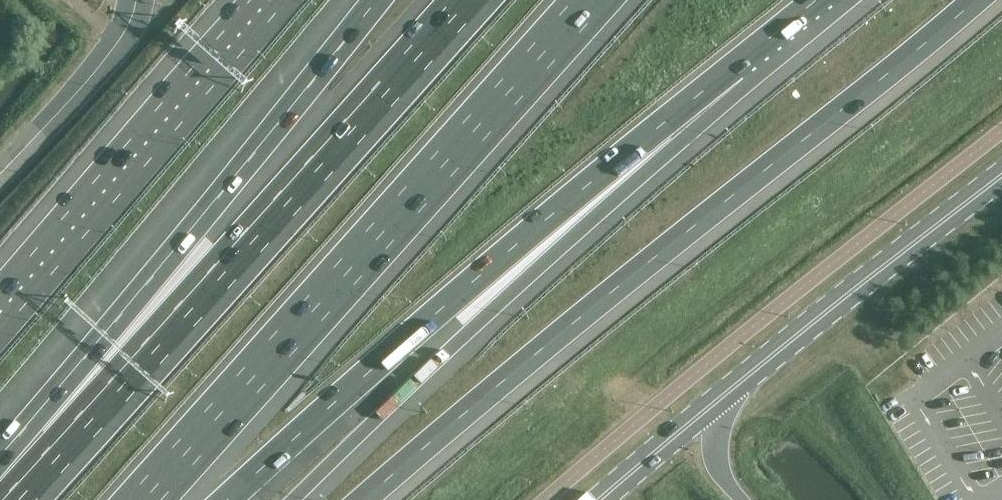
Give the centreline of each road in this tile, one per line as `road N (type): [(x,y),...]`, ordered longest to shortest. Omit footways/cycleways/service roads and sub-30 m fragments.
road 1 (motorway): [(363,499),(975,0)]
road 2 (motorway): [(469,0),(17,499)]
road 3 (motorway): [(228,499),(641,140),(739,66)]
road 4 (motorway): [(149,499),(595,0)]
road 5 (motorway): [(294,499),(739,66)]
road 6 (motorway): [(380,0),(13,499)]
road 7 (tertiary): [(599,499),(1001,174)]
road 8 (motorway): [(281,0),(0,324)]
road 9 (tertiary): [(117,40),(0,174)]

